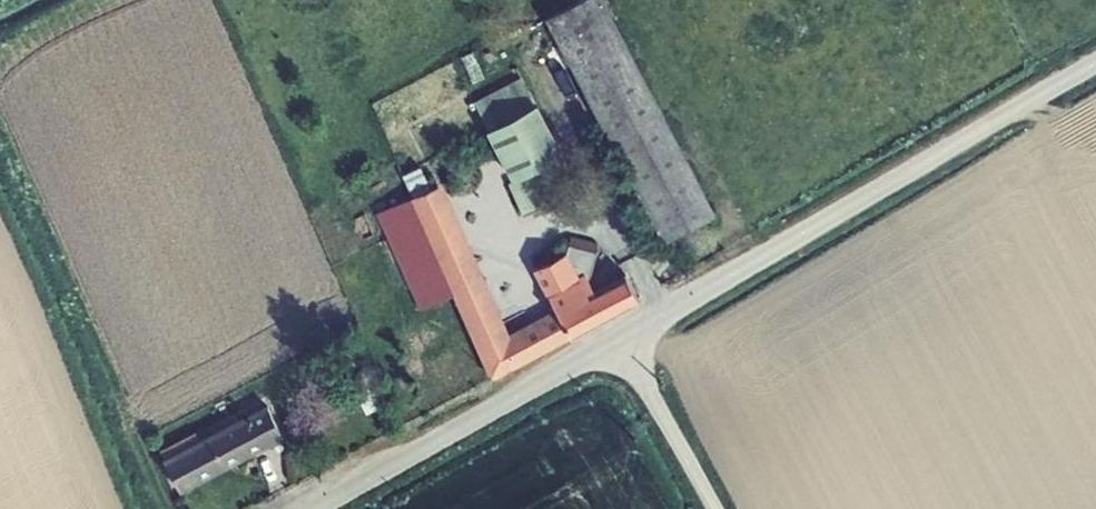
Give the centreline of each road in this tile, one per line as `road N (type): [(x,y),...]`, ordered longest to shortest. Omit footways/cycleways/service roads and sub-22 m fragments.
road 1 (unclassified): [(619,337),(1095,60)]
road 2 (unclassified): [(307,508),(619,337)]
road 3 (unclassified): [(715,508),(619,337)]

